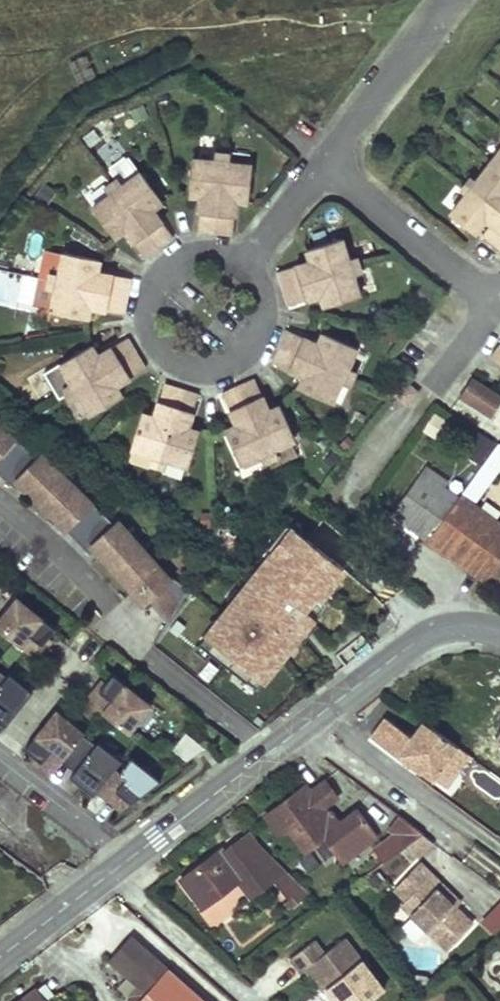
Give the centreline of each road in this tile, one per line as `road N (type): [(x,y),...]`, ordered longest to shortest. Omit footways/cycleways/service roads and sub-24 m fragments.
road 1 (residential): [(265,756),(143,658),(75,568),(0,506)]
road 2 (residential): [(242,269),(200,255),(177,261),(148,294),(150,339),(184,369),(229,366),(259,332),(256,288)]
road 3 (residential): [(496,307),(323,167)]
road 4 (residential): [(320,714),(499,845)]
road 5 (residential): [(447,0),(323,167)]
road 6 (tertiary): [(320,714),(419,639),(461,627),(499,634)]
road 7 (tertiary): [(129,859),(265,756)]
road 8 (residential): [(129,859),(0,761)]
road 9 (tertiary): [(0,957),(129,859)]
road 10 (residential): [(323,167),(242,269)]

